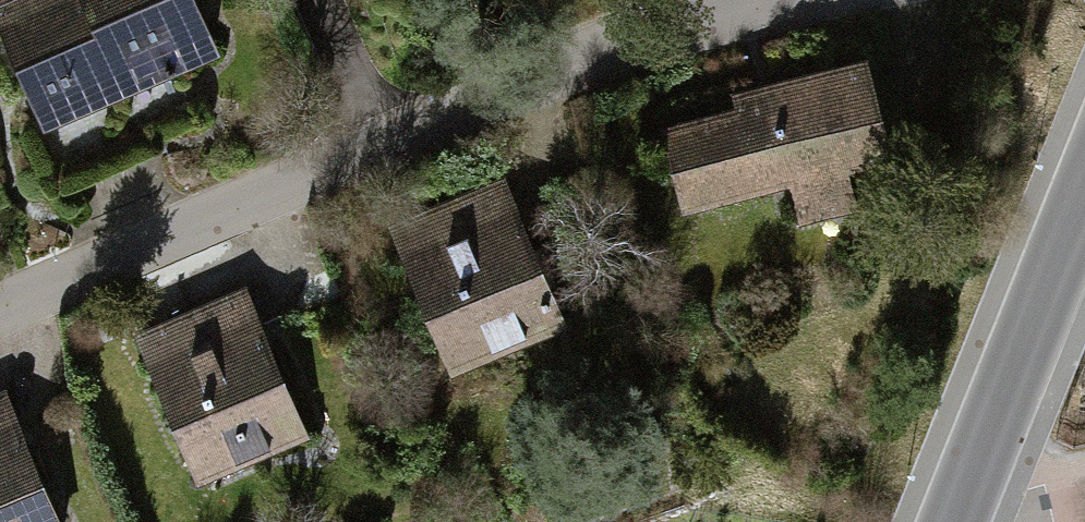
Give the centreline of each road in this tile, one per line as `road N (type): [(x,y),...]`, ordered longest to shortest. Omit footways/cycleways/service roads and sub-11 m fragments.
road 1 (residential): [(733,0),(387,129),(0,302)]
road 2 (tertiary): [(1084,224),(958,521)]
road 3 (track): [(387,129),(338,0)]

